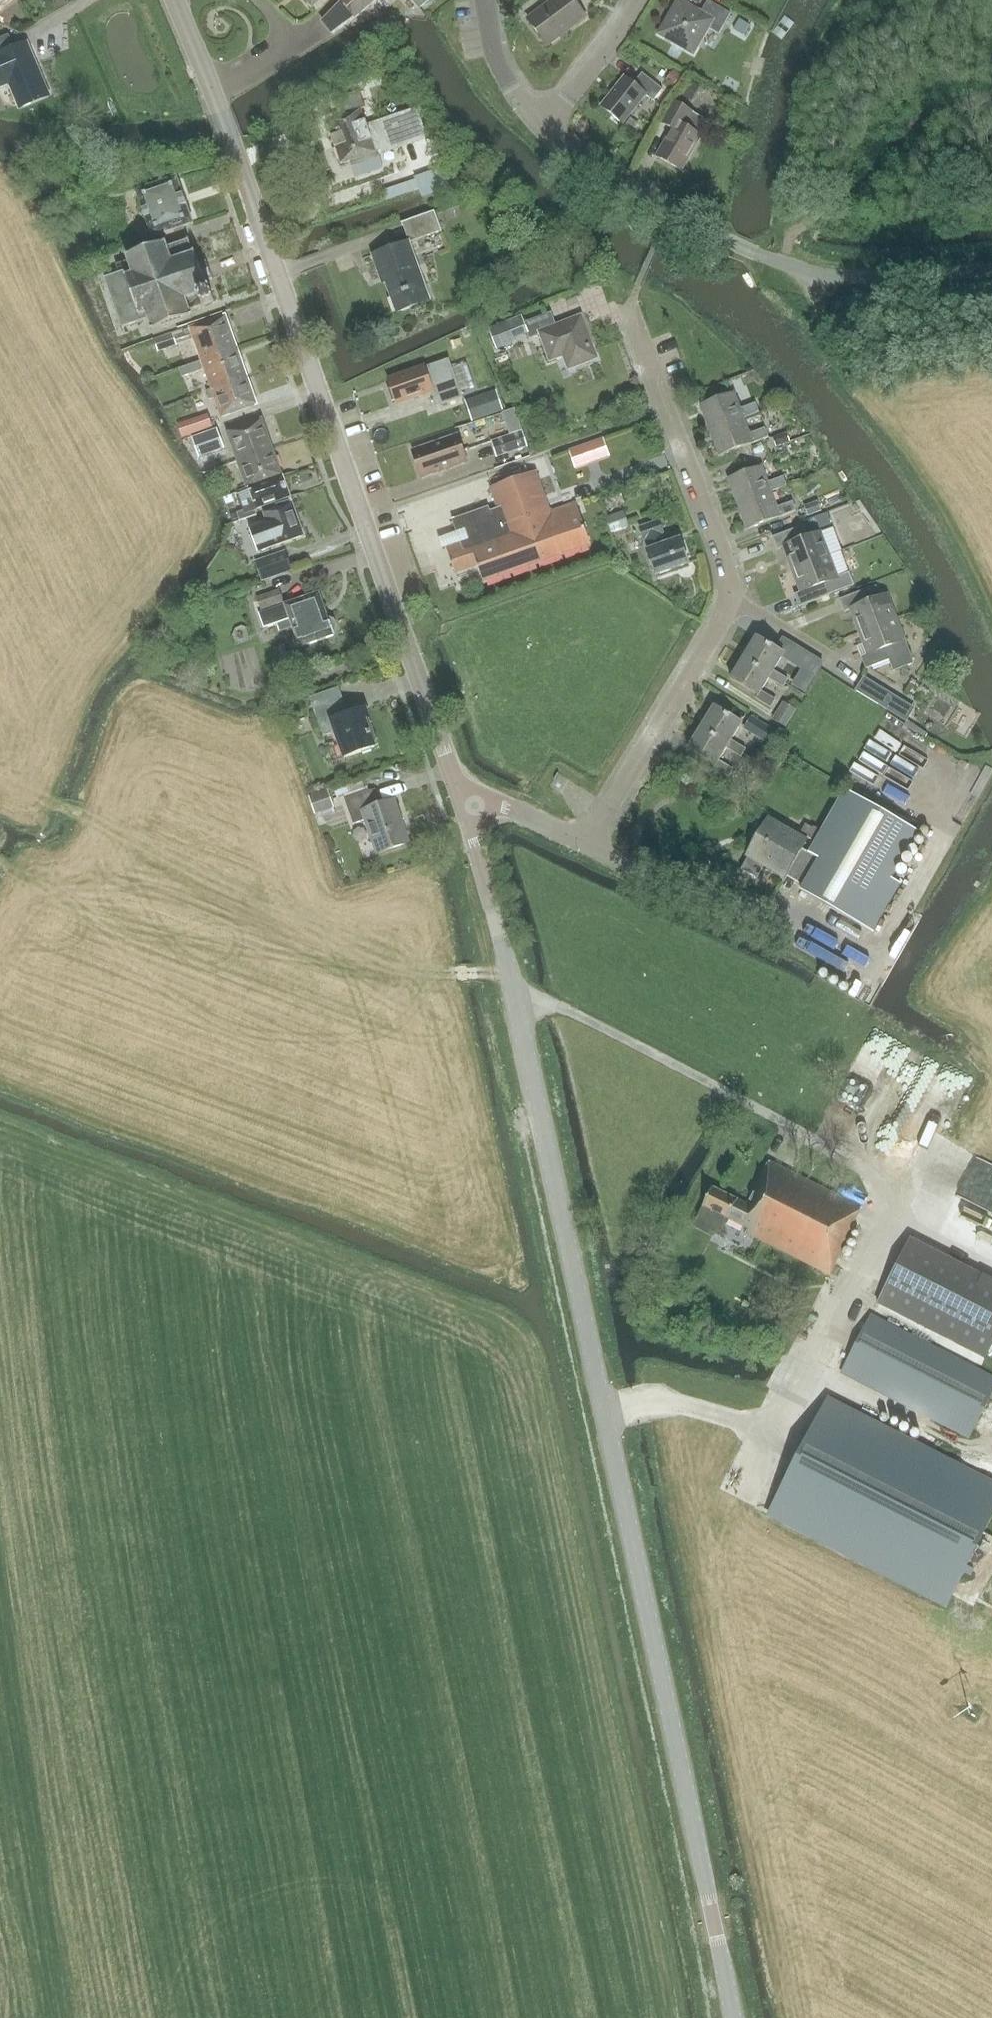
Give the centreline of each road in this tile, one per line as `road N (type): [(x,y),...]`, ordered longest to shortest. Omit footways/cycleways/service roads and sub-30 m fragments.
road 1 (tertiary): [(734,2017),(549,1152),(464,804)]
road 2 (tertiary): [(464,804),(208,83)]
road 3 (residential): [(730,599),(728,568),(630,306)]
road 4 (residential): [(590,844),(730,599)]
road 5 (unclassified): [(732,242),(834,275),(991,269)]
road 6 (unclassified): [(732,242),(622,184),(542,128)]
road 7 (residential): [(542,128),(637,0)]
road 8 (unclassified): [(542,128),(501,69),(484,0)]
road 9 (residential): [(464,804),(492,800),(590,844)]

